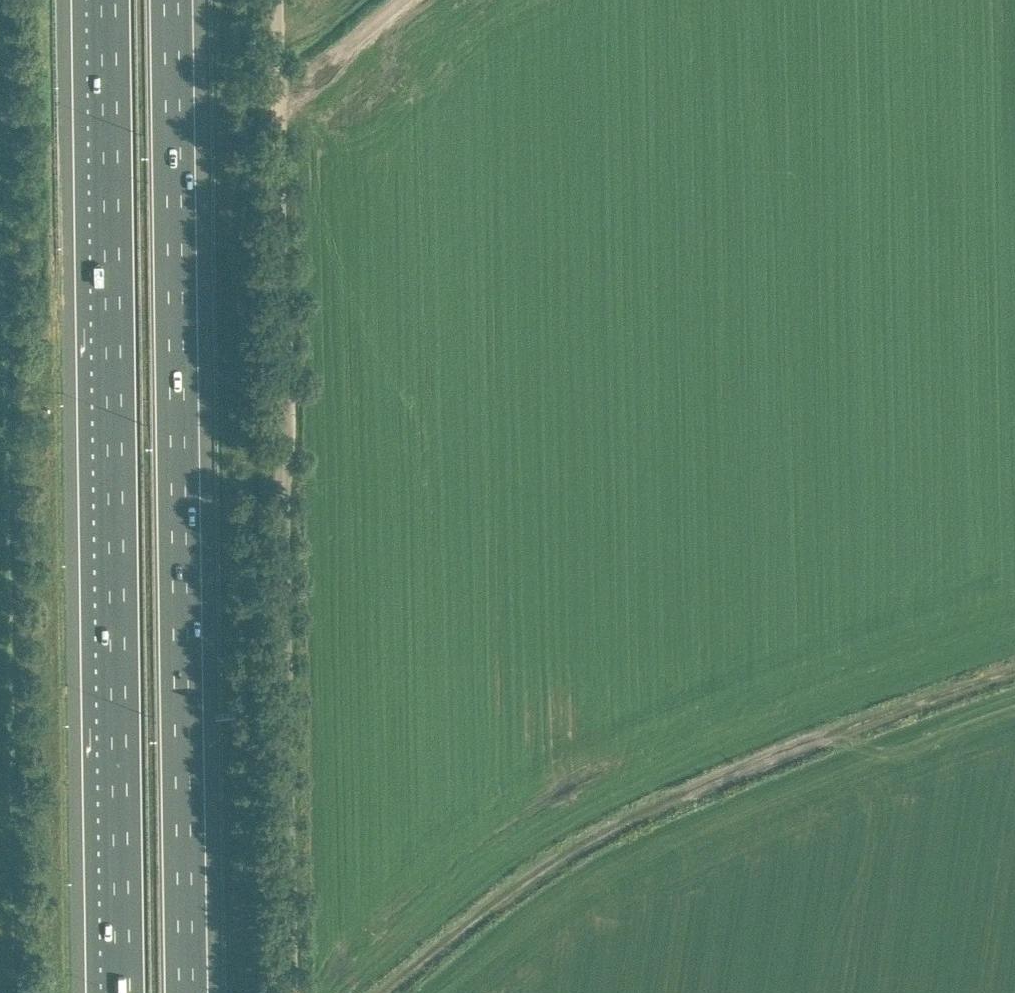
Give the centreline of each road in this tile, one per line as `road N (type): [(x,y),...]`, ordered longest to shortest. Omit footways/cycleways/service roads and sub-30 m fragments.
road 1 (motorway): [(189,992),(167,0)]
road 2 (motorway): [(107,0),(124,992)]
road 3 (unclassified): [(292,992),(276,0)]
road 4 (track): [(386,992),(613,829),(839,732),(1014,669)]

